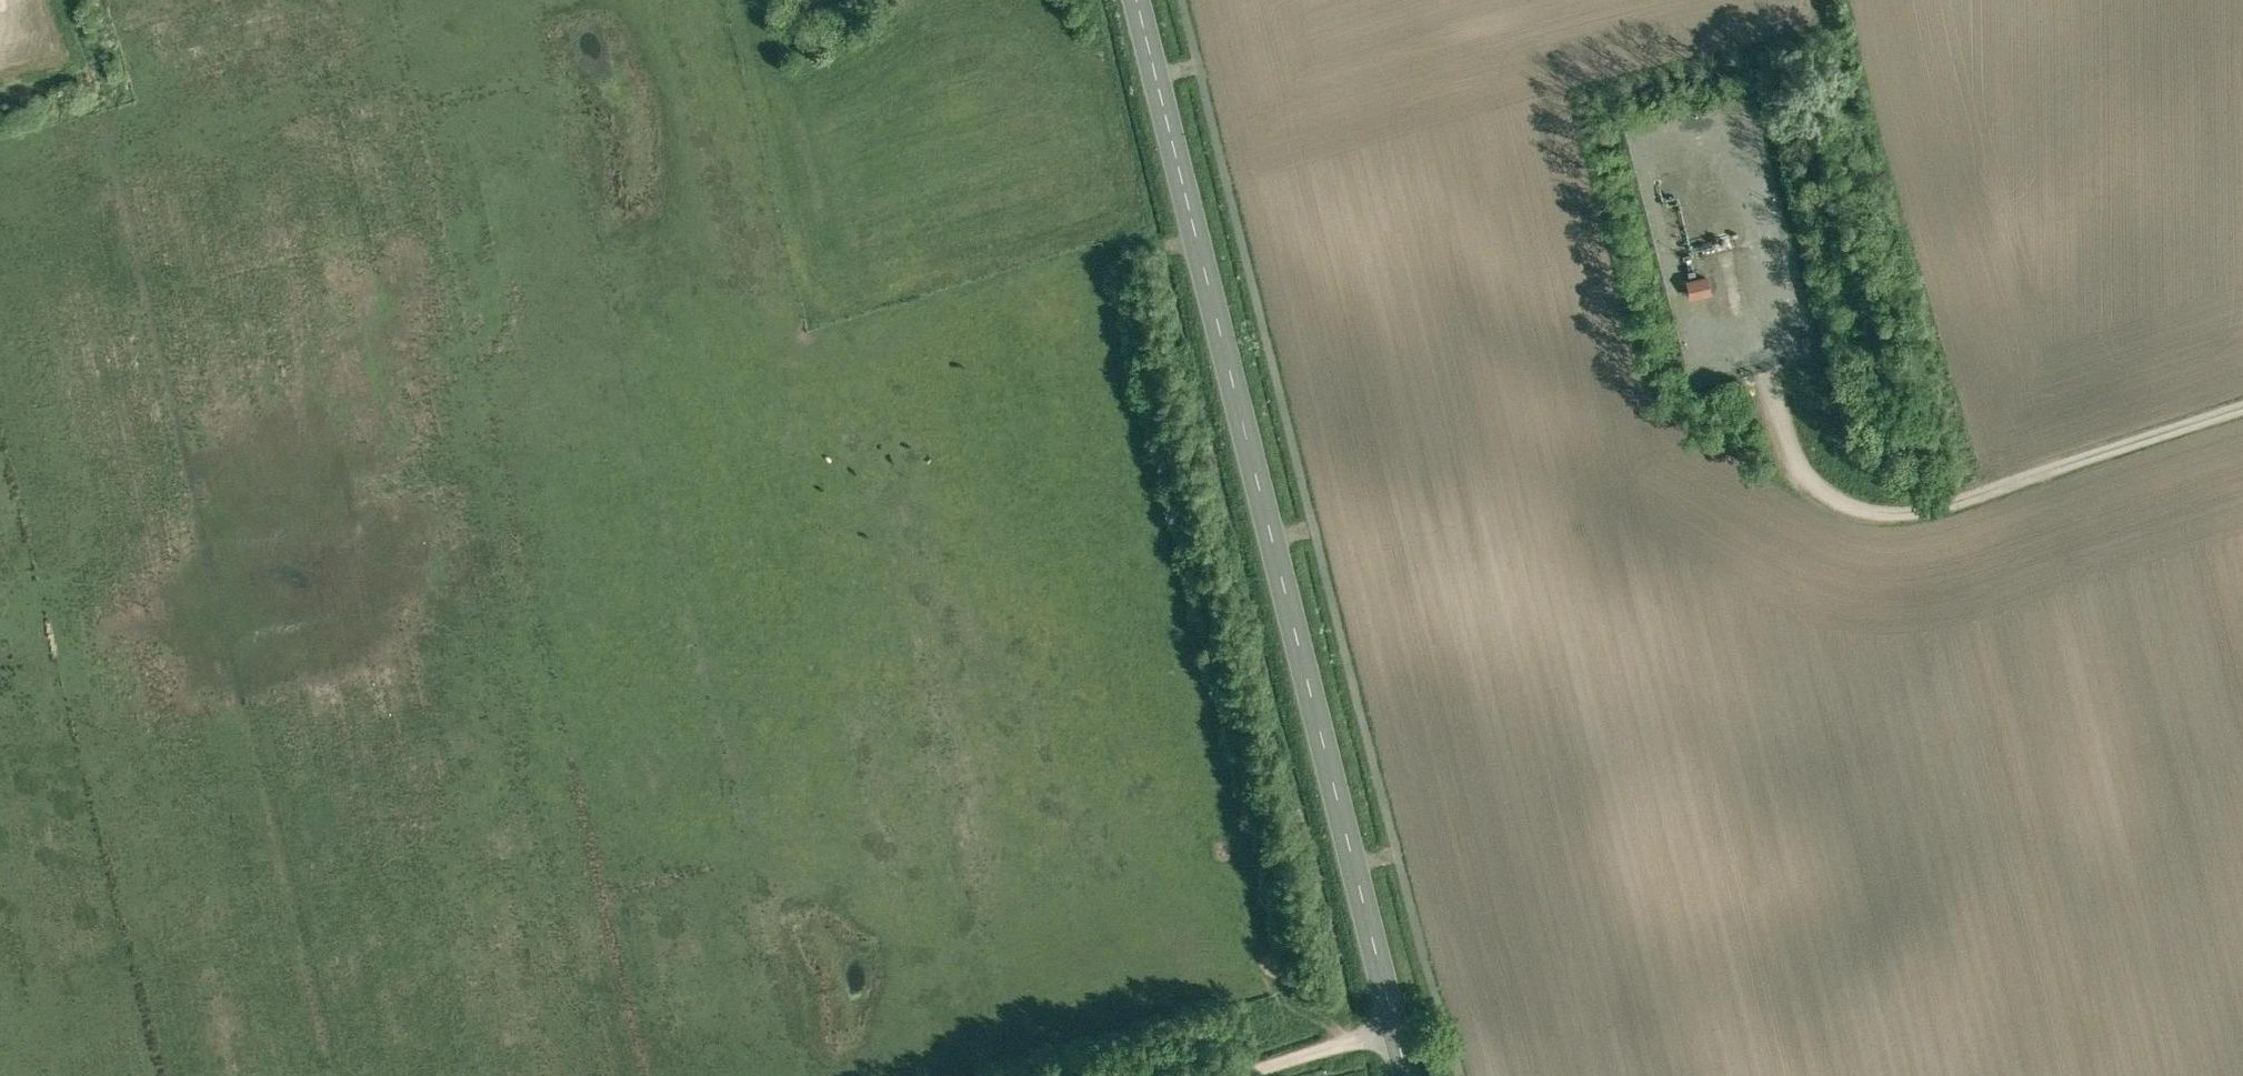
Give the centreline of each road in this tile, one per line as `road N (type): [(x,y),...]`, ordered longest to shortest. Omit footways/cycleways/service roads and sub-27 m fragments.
road 1 (tertiary): [(1139,0),(1409,1075)]
road 2 (track): [(1771,366),(1803,487),(1833,509),(1879,521),(2242,412)]

